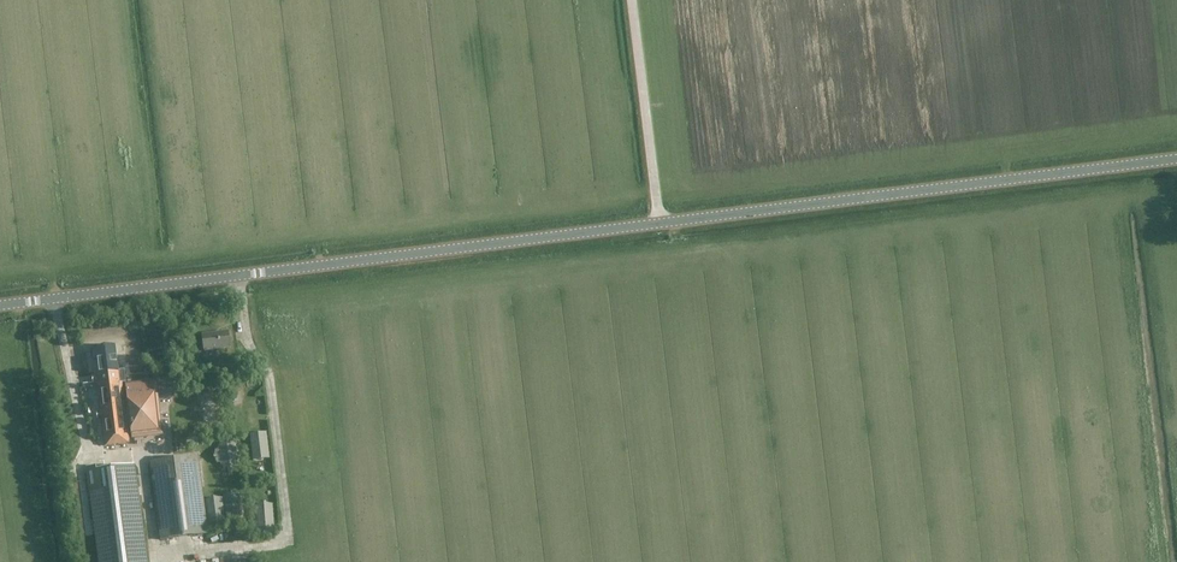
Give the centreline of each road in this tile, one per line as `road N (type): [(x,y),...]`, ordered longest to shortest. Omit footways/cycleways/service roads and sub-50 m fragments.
road 1 (tertiary): [(0,309),(660,224)]
road 2 (tertiary): [(660,224),(1176,159)]
road 3 (unclassified): [(660,224),(633,0)]

